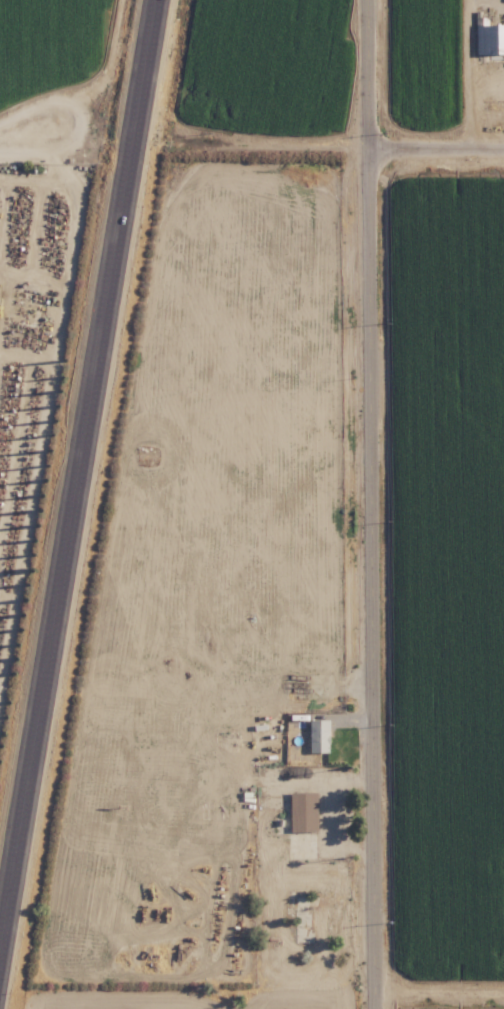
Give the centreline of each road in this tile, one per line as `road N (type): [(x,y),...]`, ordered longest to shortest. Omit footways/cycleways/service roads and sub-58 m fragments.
road 1 (residential): [(370,0),(375,1008)]
road 2 (trunk): [(155,0),(0,929)]
road 3 (residential): [(370,149),(503,149)]

